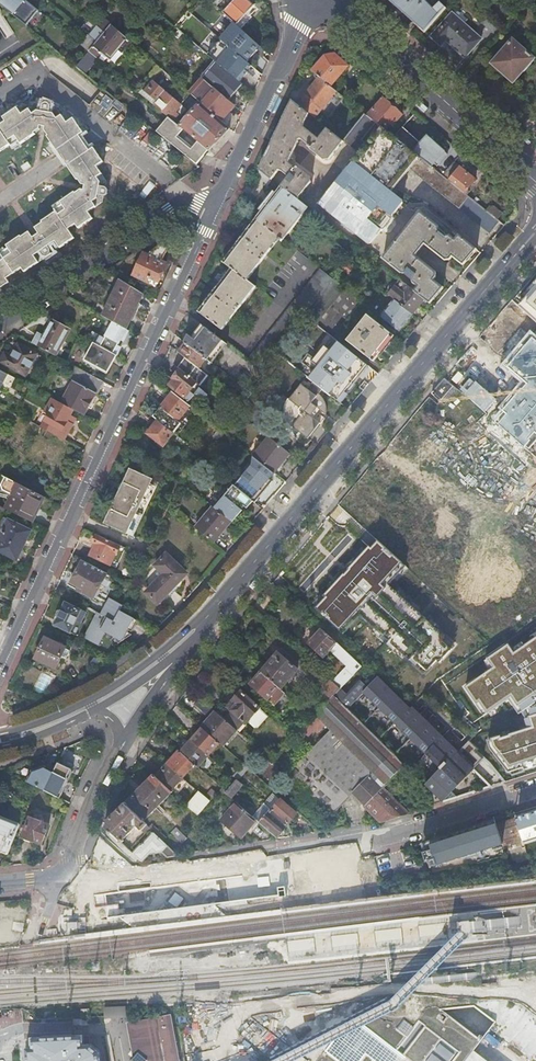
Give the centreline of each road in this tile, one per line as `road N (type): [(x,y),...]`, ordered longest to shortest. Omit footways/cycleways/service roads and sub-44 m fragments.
road 1 (residential): [(215,201),(0,658)]
road 2 (secondary): [(535,236),(206,618)]
road 3 (residential): [(535,790),(383,839),(142,877),(66,878)]
road 4 (secondary): [(326,0),(535,183)]
road 5 (secondary): [(206,618),(91,701),(0,735)]
road 6 (residential): [(183,198),(0,324)]
road 7 (residential): [(302,0),(215,201)]
road 8 (unknown): [(387,410),(531,543)]
road 9 (residential): [(66,878),(120,747)]
road 10 (residential): [(101,131),(32,75),(0,96)]
road 11 (residential): [(0,201),(101,131)]

